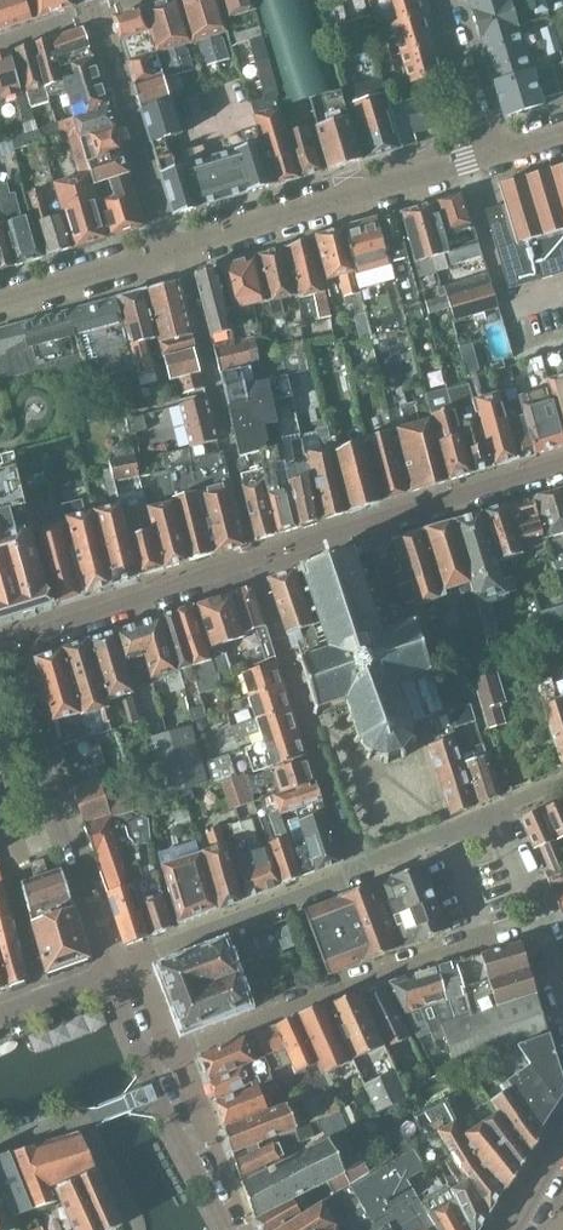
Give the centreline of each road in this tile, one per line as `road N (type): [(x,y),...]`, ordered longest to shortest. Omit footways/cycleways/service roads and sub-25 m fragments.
road 1 (residential): [(255,560),(6,644),(109,977)]
road 2 (residential): [(143,1060),(475,940),(481,922),(449,831)]
road 3 (residential): [(176,253),(492,155)]
road 4 (residential): [(356,869),(255,560)]
road 5 (residential): [(562,464),(255,560)]
road 6 (residential): [(255,560),(176,253)]
road 7 (residential): [(356,869),(345,880),(119,966),(109,977)]
road 8 (residential): [(93,11),(176,253)]
road 9 (residential): [(0,302),(176,253)]
road 10 (residential): [(562,979),(496,810)]
road 11 (residential): [(492,155),(443,0)]
road 12 (residential): [(159,1094),(224,1229)]
road 13 (residential): [(136,1229),(86,1121)]

